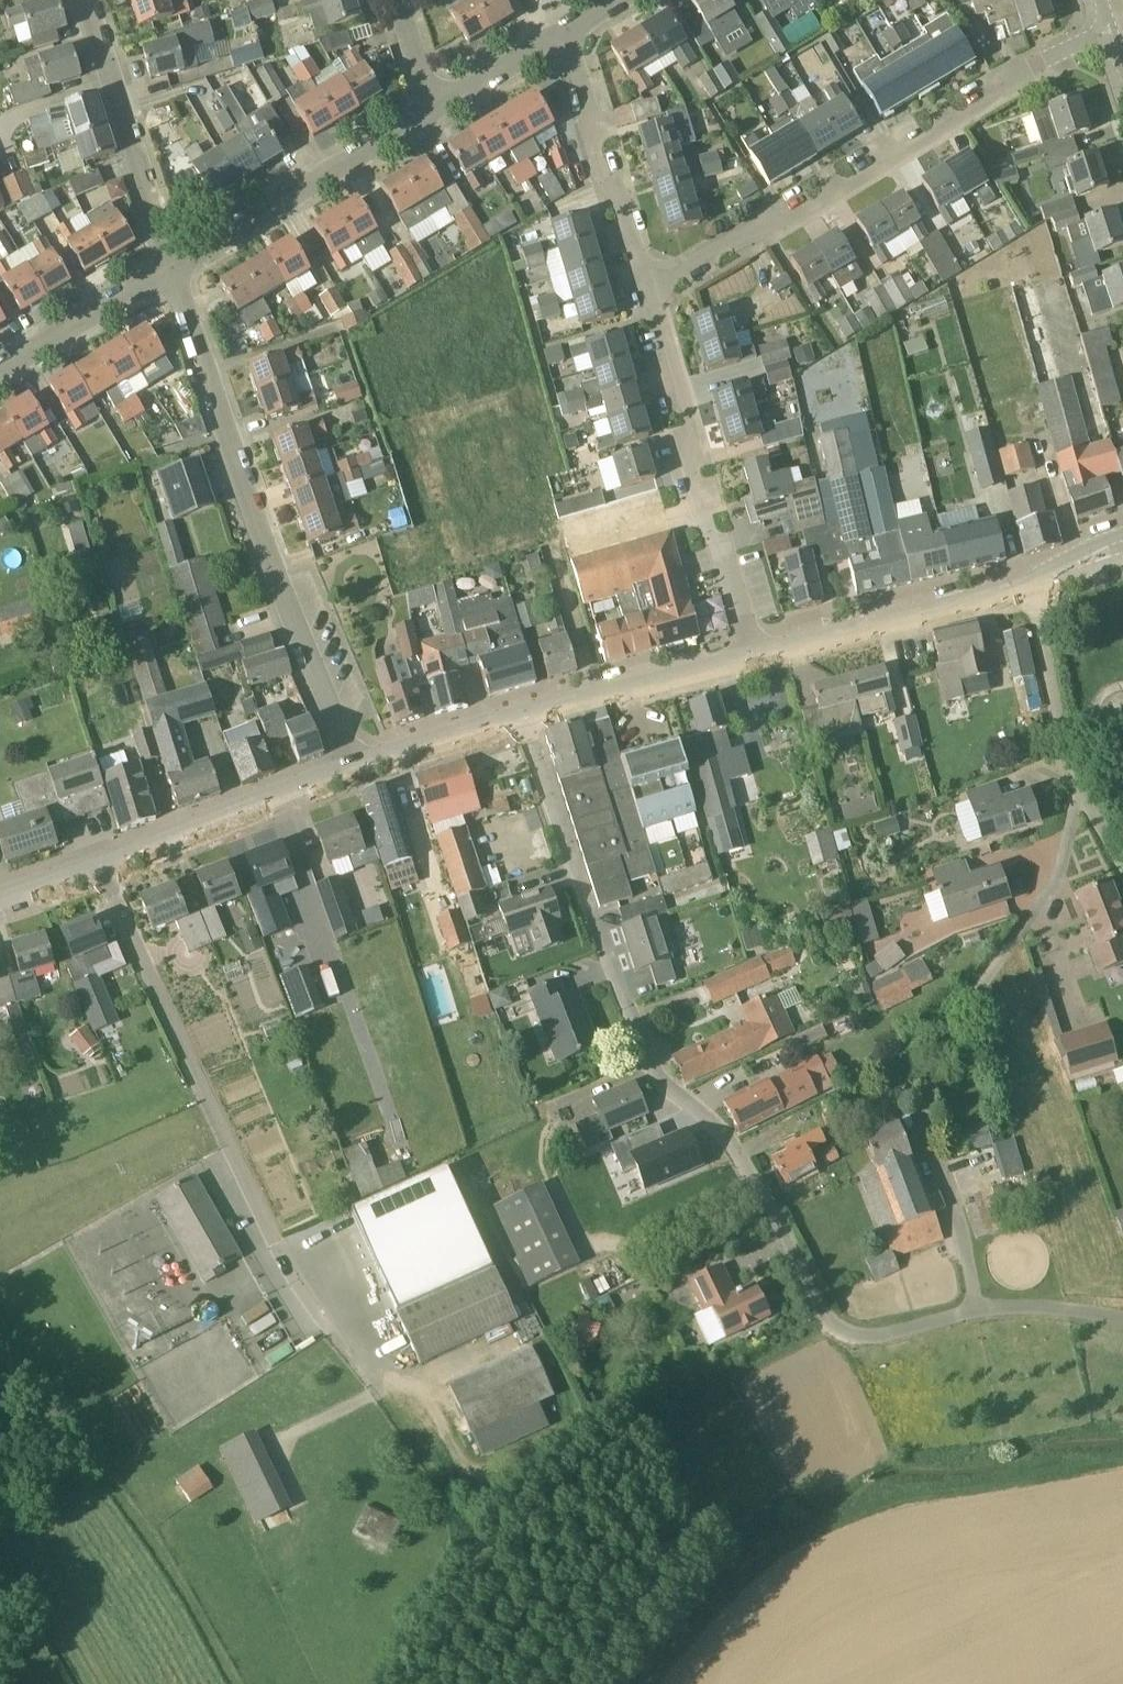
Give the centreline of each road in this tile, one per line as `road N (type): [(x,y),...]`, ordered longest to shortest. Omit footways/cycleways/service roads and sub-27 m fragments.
road 1 (residential): [(528,717),(613,980),(651,1068),(719,1129),(753,1172),(837,1327),(866,1336),(978,1307)]
road 2 (residential): [(427,1456),(312,1304),(276,1242),(102,865)]
road 3 (residential): [(978,1307),(931,1128),(932,1089),(970,1006),(1067,861),(1075,781)]
road 4 (residential): [(351,771),(171,268)]
road 5 (residential): [(647,283),(710,253),(759,242),(1104,31)]
road 6 (track): [(673,1683),(765,1575),(901,1500),(1122,1454)]
road 7 (track): [(427,1456),(470,1525),(488,1532),(623,1420),(837,1327)]
road 8 (residential): [(751,655),(647,283)]
road 9 (residential): [(171,268),(434,111)]
road 10 (tertiary): [(751,655),(1030,589)]
road 11 (residential): [(171,268),(85,0)]
road 12 (tertiary): [(102,865),(351,771)]
road 13 (residential): [(647,283),(568,32)]
road 14 (tertiary): [(528,717),(751,655)]
road 15 (residential): [(0,374),(171,268)]
road 16 (residential): [(1075,781),(1030,589)]
road 17 (tertiary): [(351,771),(528,717)]
road 18 (residential): [(434,111),(568,32)]
road 19 (residential): [(978,1307),(1122,1317)]

